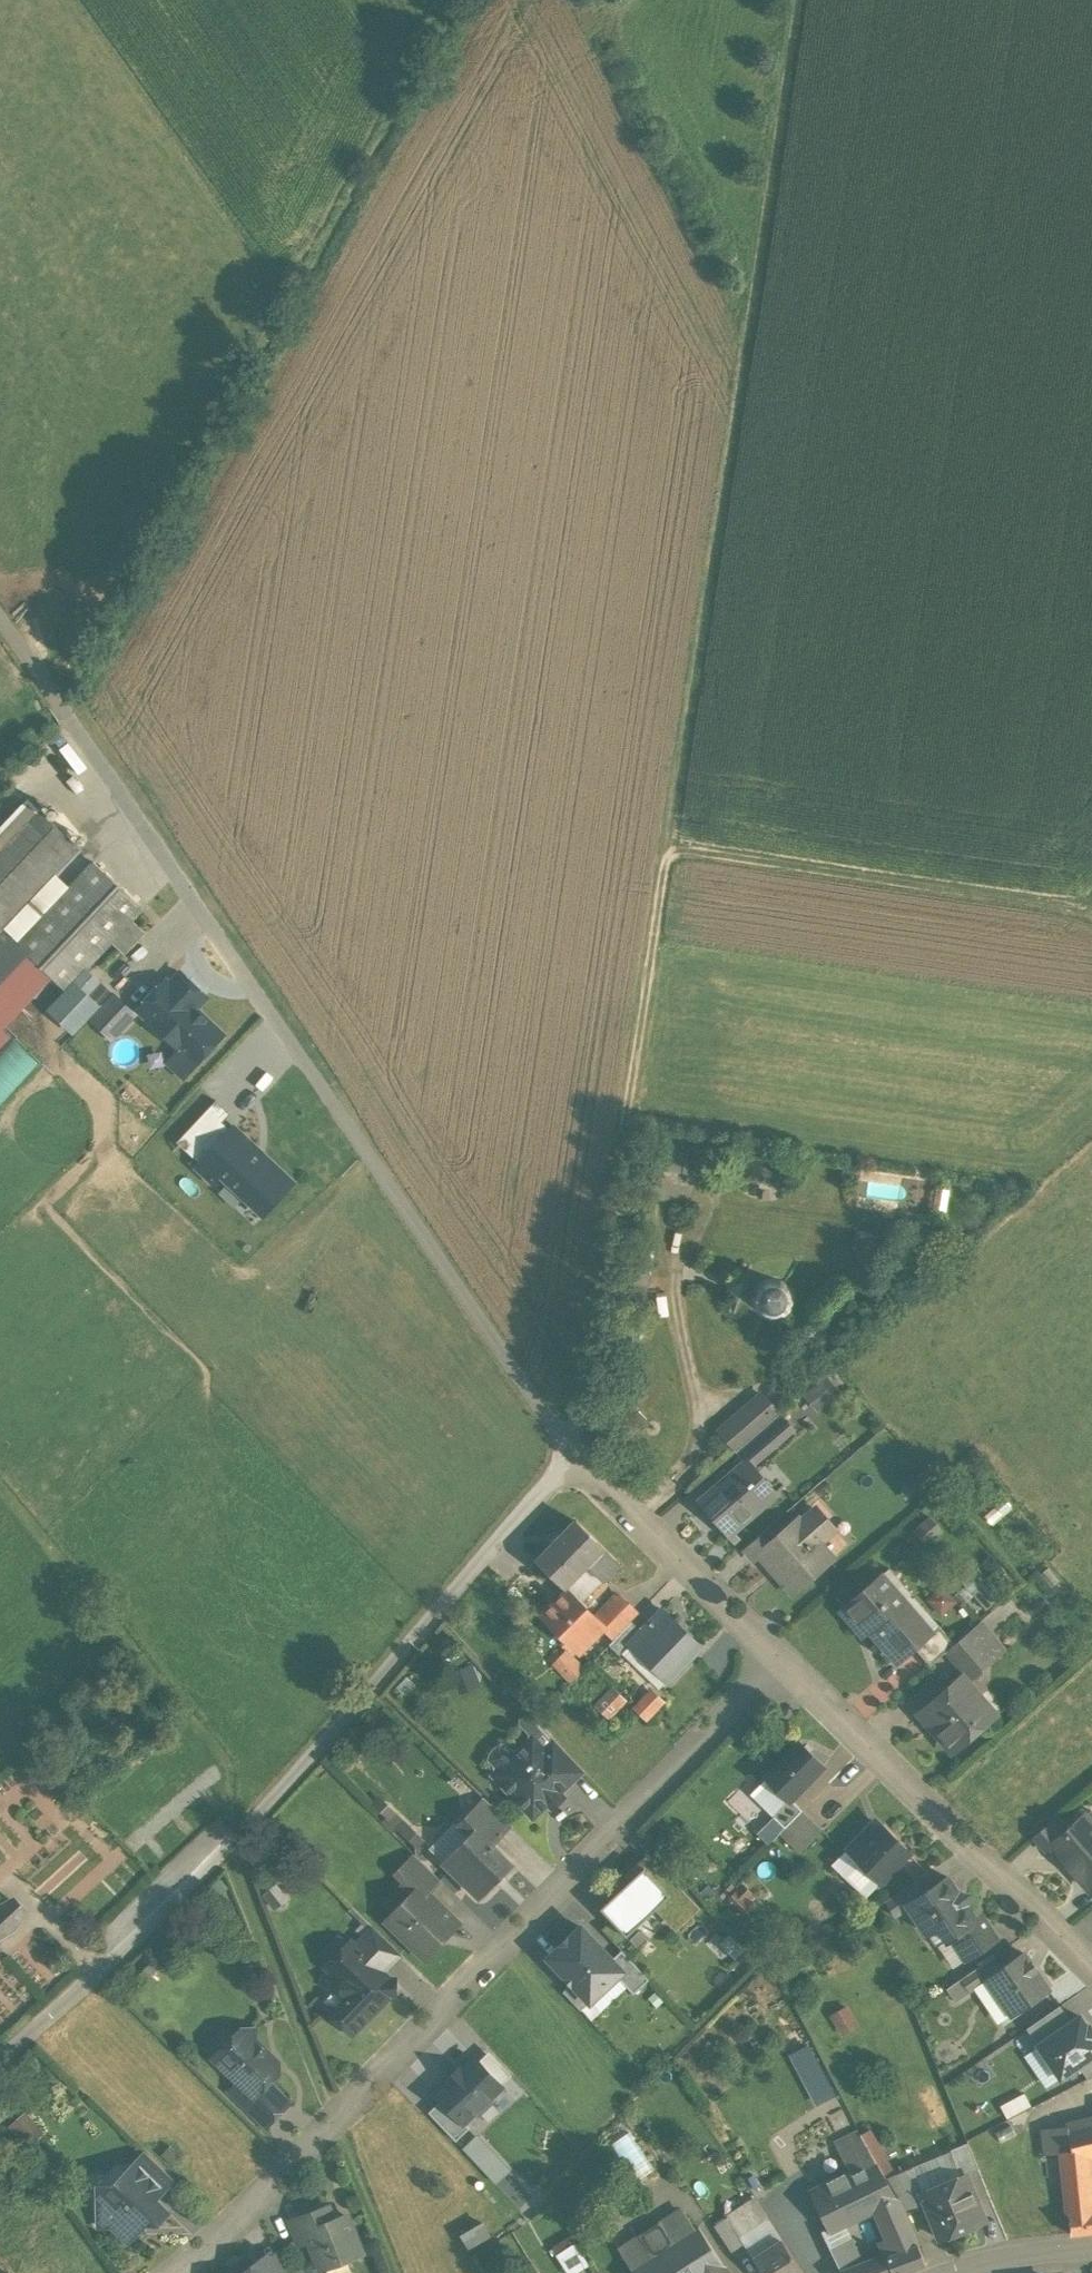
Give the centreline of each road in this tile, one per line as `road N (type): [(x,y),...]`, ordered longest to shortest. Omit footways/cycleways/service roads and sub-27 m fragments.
road 1 (track): [(799,0),(577,1463)]
road 2 (residential): [(0,2065),(218,1866),(577,1463),(781,1672)]
road 3 (residential): [(187,2272),(781,1672)]
road 4 (track): [(0,1488),(227,1764),(239,1843)]
road 5 (residential): [(781,1672),(1091,1979)]
road 6 (track): [(1091,920),(665,860)]
road 7 (track): [(227,1855),(334,2124)]
road 8 (track): [(393,2272),(334,2124)]

